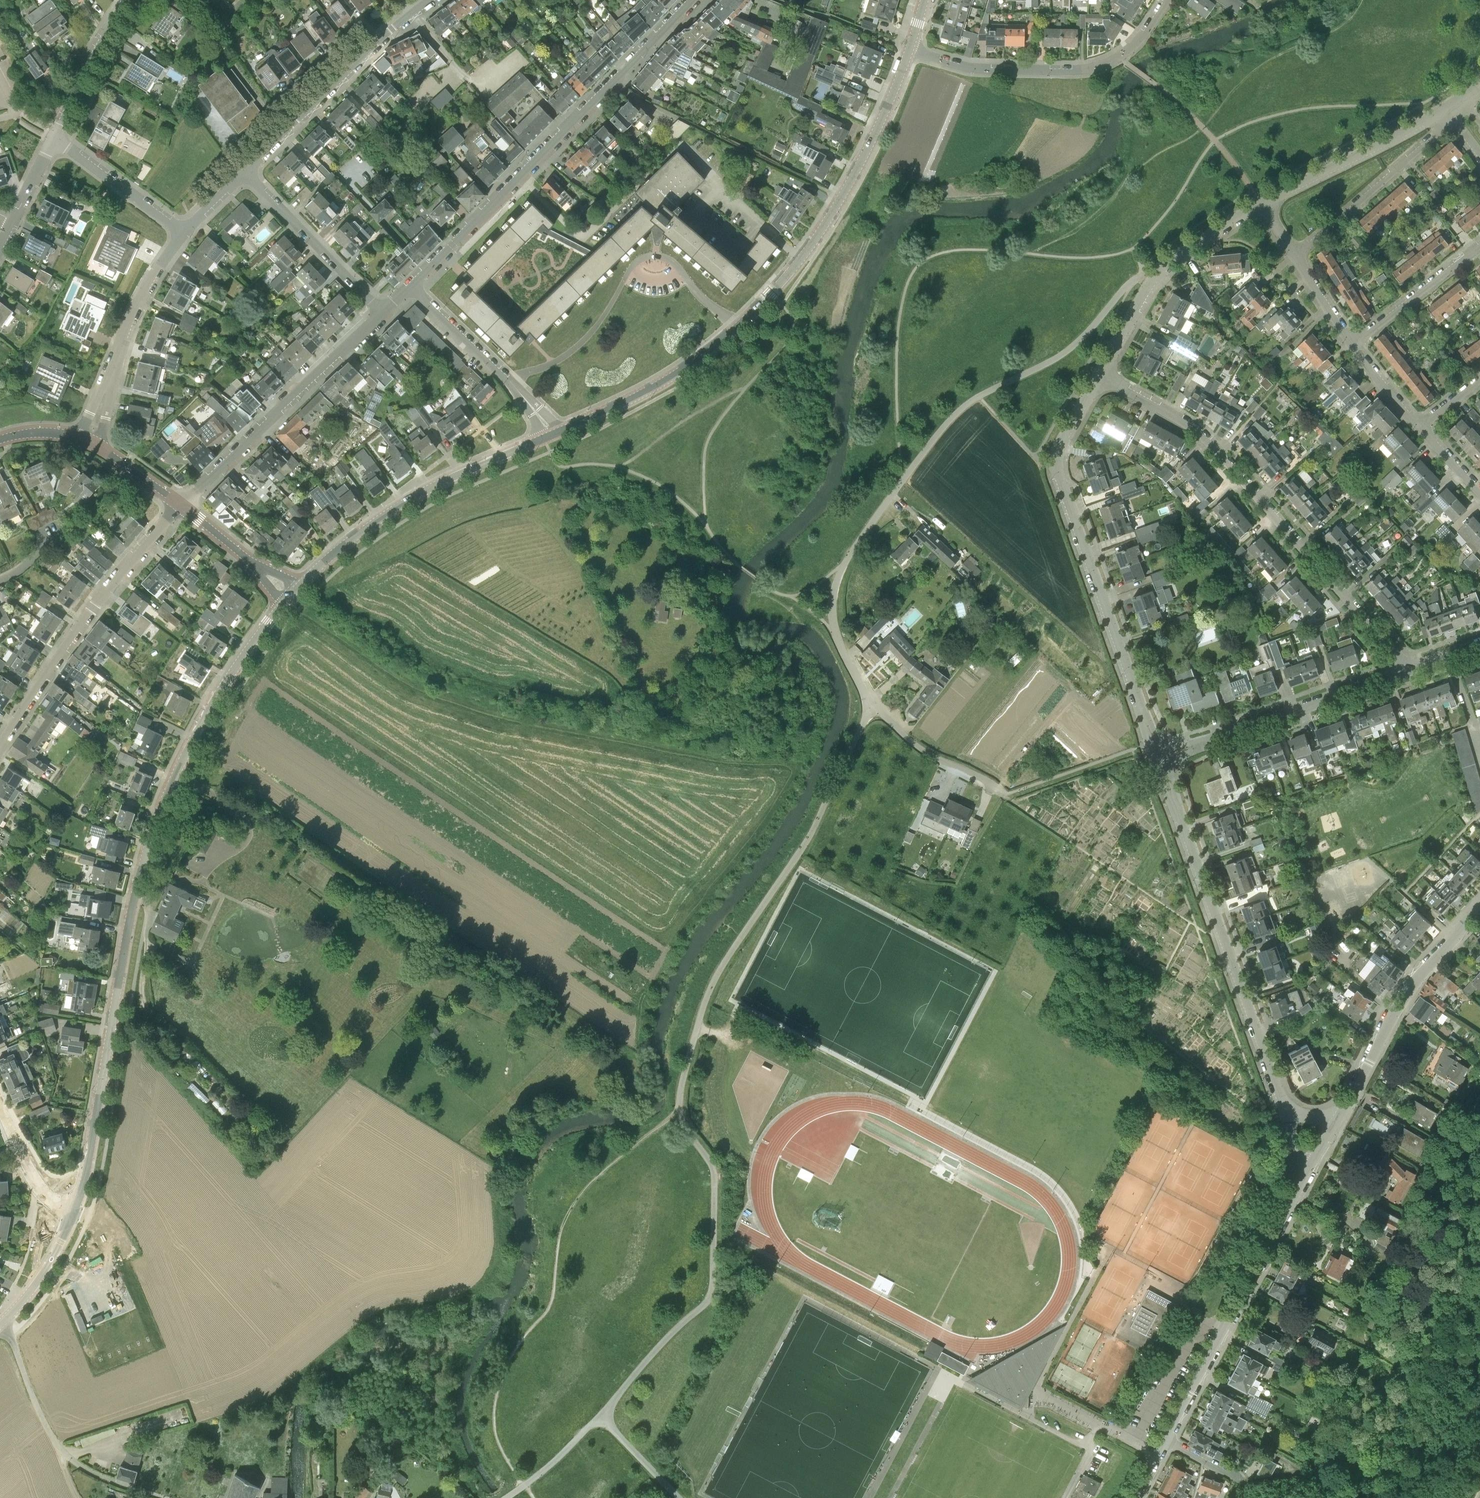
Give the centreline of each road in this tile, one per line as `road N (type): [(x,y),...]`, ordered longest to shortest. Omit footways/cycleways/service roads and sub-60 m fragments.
road 1 (unclassified): [(602,1415),(710,1295),(714,1172),(683,1121),(683,1083),(711,988),(808,838),(869,706)]
road 2 (secondary): [(81,1191),(132,909),(155,831),(213,702),(293,593)]
road 3 (unclassified): [(869,706),(833,624),(832,595),(846,563),(955,415),(1063,354),(1130,283),(1157,274)]
road 4 (secondary): [(554,433),(670,377),(771,294),(841,197),(909,49)]
road 5 (residential): [(1414,662),(1218,441),(1100,374)]
road 6 (residential): [(1160,757),(1057,466),(1100,374)]
road 7 (residential): [(412,285),(691,0)]
road 8 (residential): [(1286,1109),(1160,757)]
road 9 (secondary): [(293,593),(412,499),(554,433)]
road 10 (residential): [(182,506),(82,621),(0,745)]
road 11 (residential): [(909,49),(983,69),(1086,69),(1134,46),(1165,0)]
road 12 (residential): [(182,506),(384,311)]
road 13 (residential): [(1160,757),(1414,662)]
road 14 (residential): [(1164,1441),(1288,1208)]
road 15 (residential): [(1337,1123),(1406,993),(1479,908)]
road 16 (unclassified): [(5,1320),(62,1451),(89,1471),(166,1497)]
road 17 (residential): [(428,0),(245,171)]
road 18 (residential): [(184,233),(138,307),(89,441)]
road 19 (residential): [(554,433),(412,285)]
road 20 (residential): [(1294,257),(1423,151),(1435,134),(1429,119)]
road 21 (residential): [(384,311),(245,171)]
road 22 (residential): [(1261,202),(1429,119)]
road 23 (unclassified): [(869,706),(924,750),(1003,794)]
road 24 (residential): [(184,233),(56,136)]
road 25 (residential): [(1350,345),(1479,250)]
road 26 (residential): [(56,136),(129,0)]
road 27 (tertiary): [(293,593),(182,506)]
road 28 (secondary): [(5,1320),(34,1289),(73,1214)]
road 29 (residential): [(1157,274),(1261,202)]
road 30 (unclassified): [(602,1415),(506,1497)]

